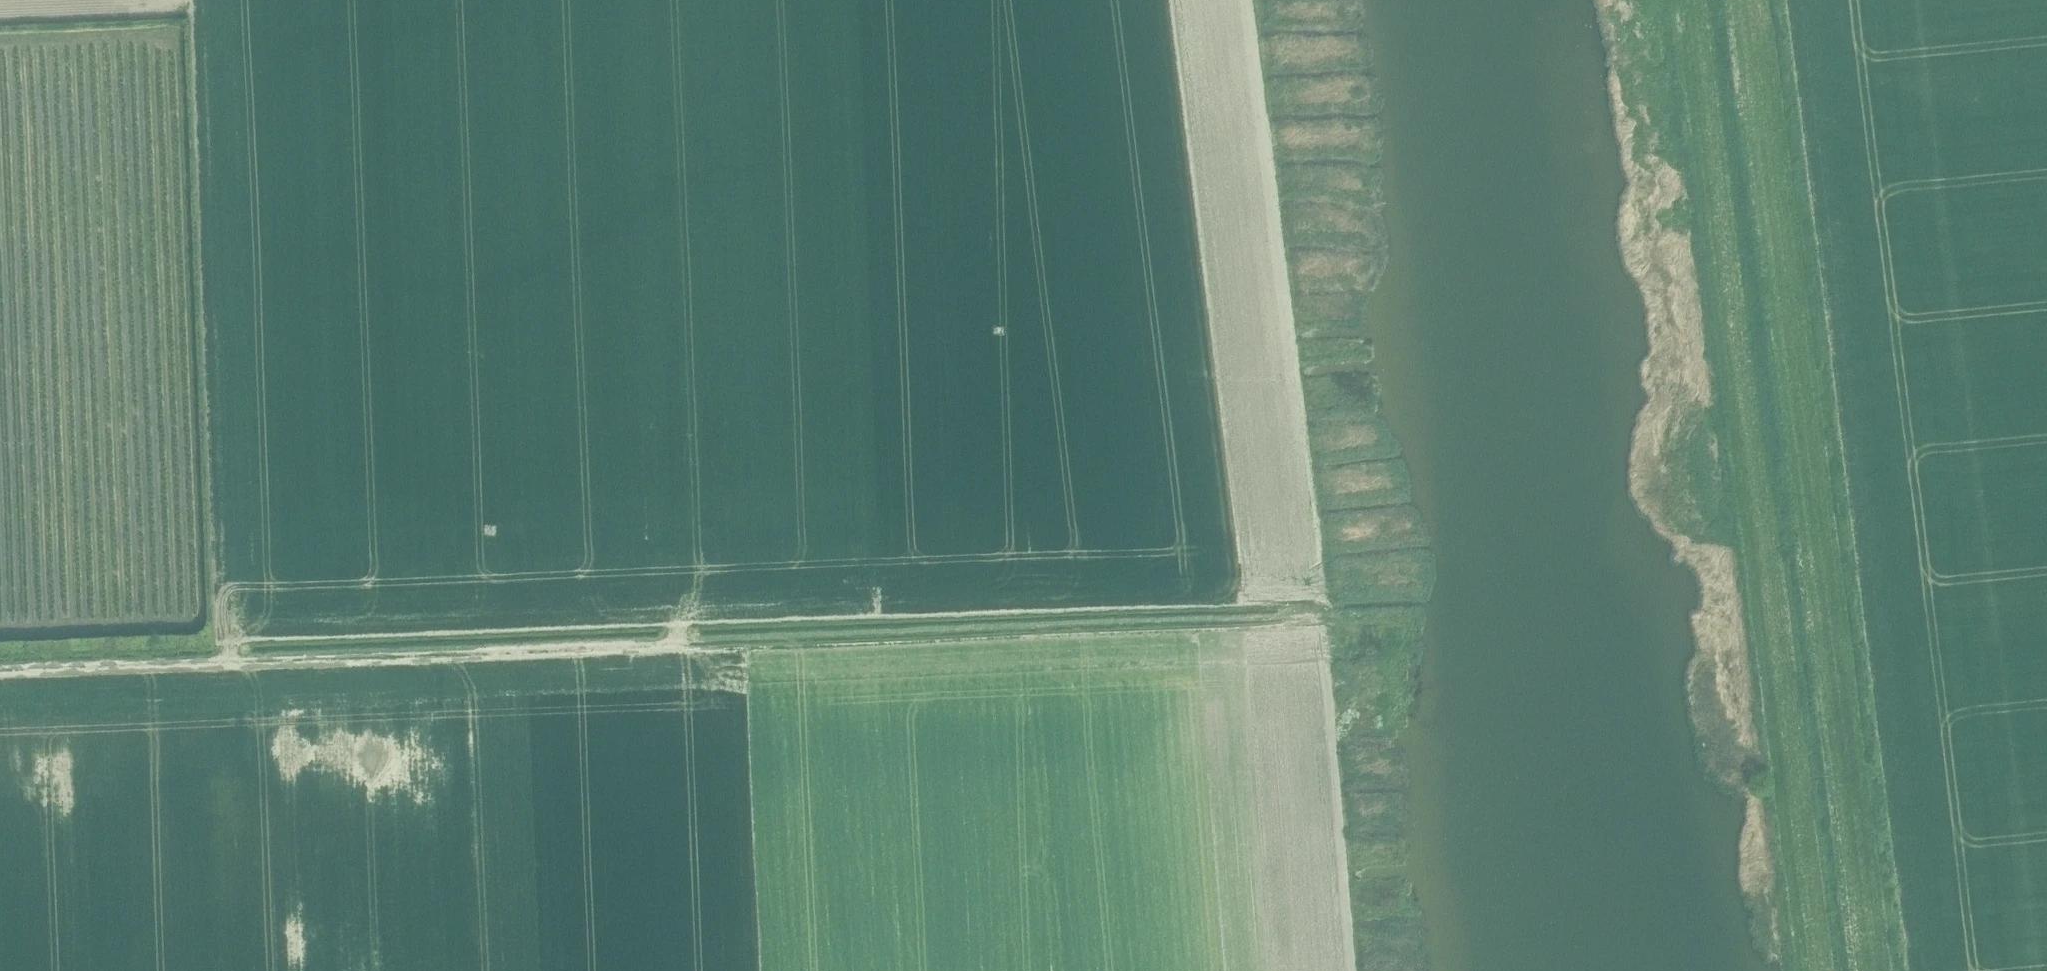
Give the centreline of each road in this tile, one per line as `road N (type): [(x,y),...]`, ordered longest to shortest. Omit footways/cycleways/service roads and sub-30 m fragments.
road 1 (track): [(0,669),(1292,618)]

